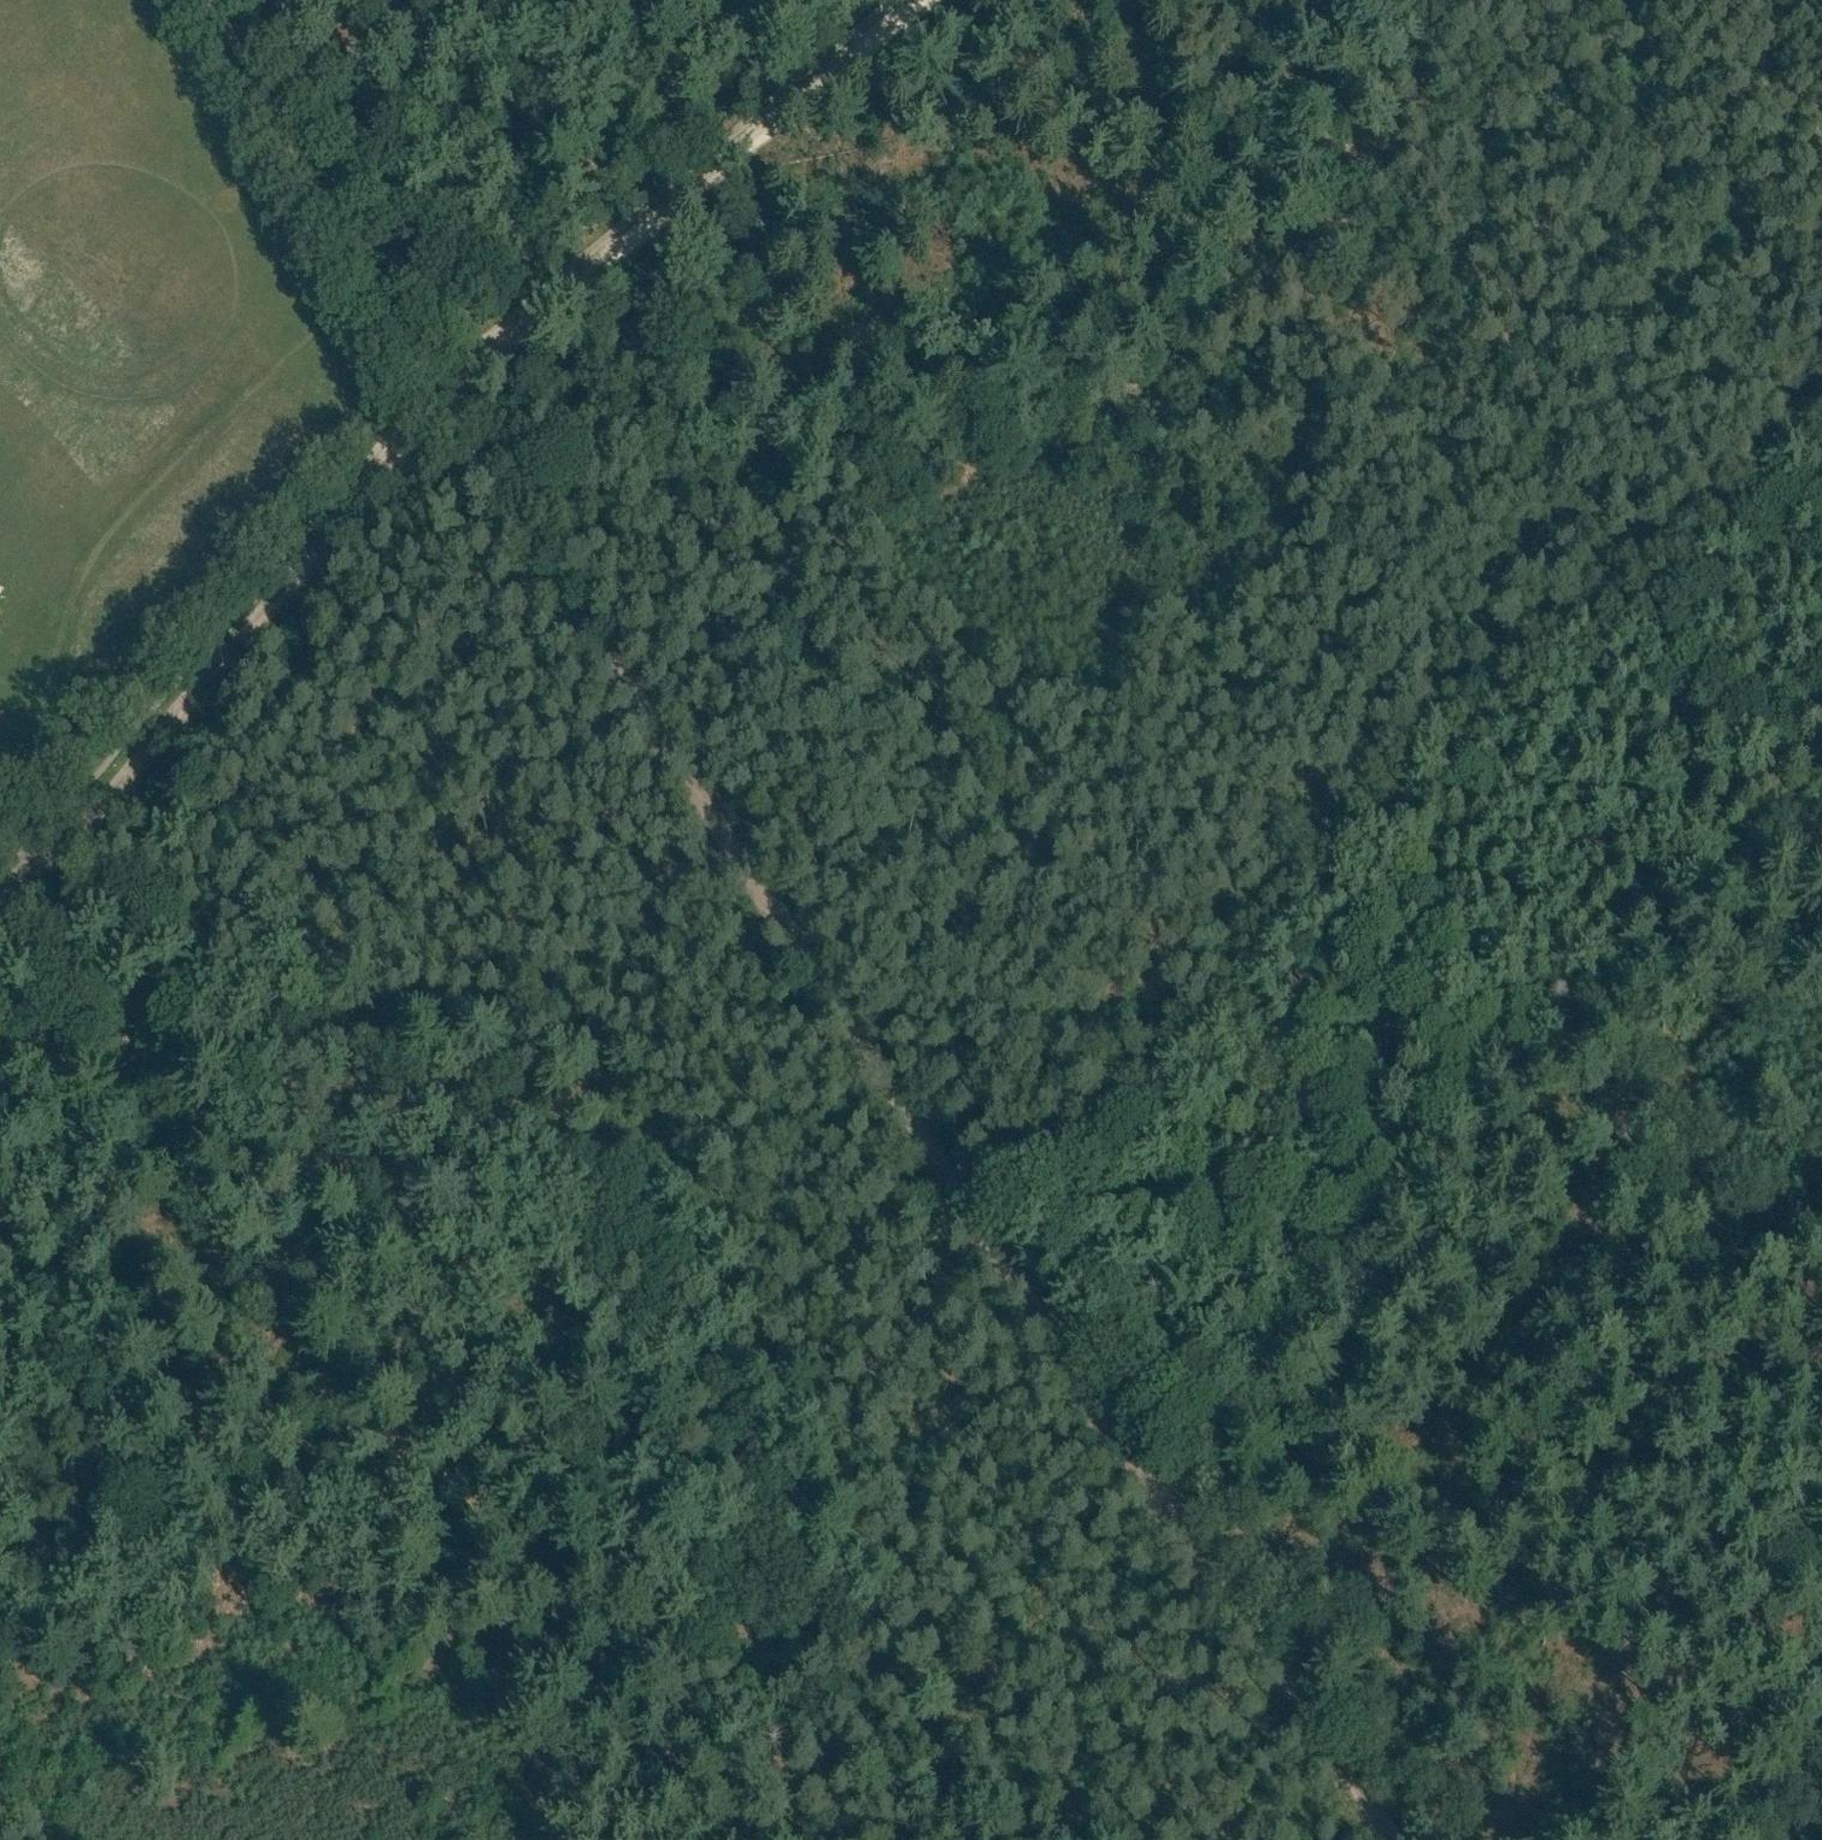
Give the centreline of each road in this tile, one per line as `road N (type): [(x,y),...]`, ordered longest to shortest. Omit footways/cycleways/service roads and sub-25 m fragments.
road 1 (track): [(16,864),(47,846),(457,377),(928,0)]
road 2 (track): [(522,533),(1152,1485)]
road 3 (track): [(1152,1485),(1391,1839)]
road 4 (track): [(217,0),(370,275)]
road 5 (track): [(433,387),(522,533)]
road 6 (track): [(370,275),(433,387)]

